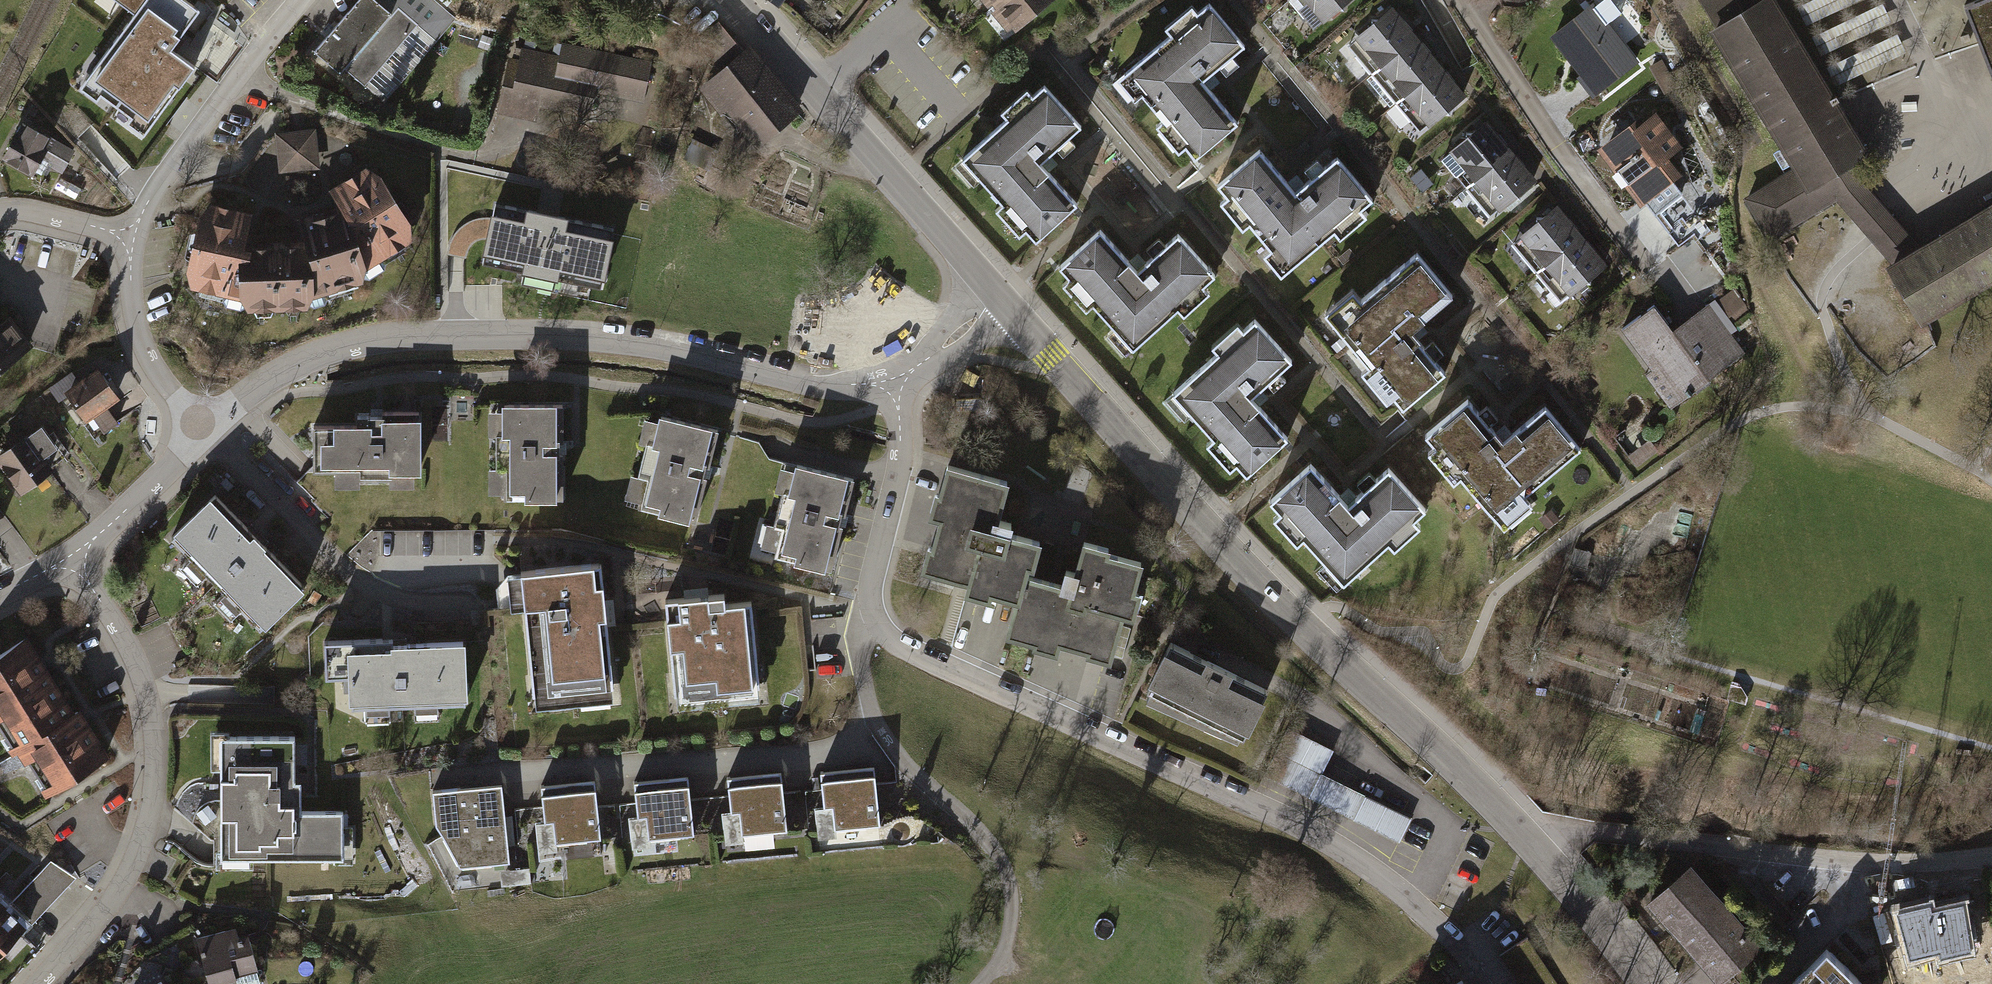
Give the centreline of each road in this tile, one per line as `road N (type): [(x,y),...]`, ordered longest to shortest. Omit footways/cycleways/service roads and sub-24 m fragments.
road 1 (residential): [(890,378),(902,448),(871,597),(892,639),(1326,839),(1387,880),(1505,983)]
road 2 (tertiary): [(1521,832),(1248,572),(1000,299)]
road 3 (residential): [(890,378),(821,382),(607,338),(411,336),(303,362),(261,385),(208,431)]
road 4 (residential): [(300,0),(185,150),(132,242),(132,304),(146,351),(208,431)]
road 5 (residential): [(72,555),(139,666),(156,768),(132,868),(107,909),(37,983)]
road 6 (residential): [(1521,832),(1602,833),(1861,862),(1991,856)]
road 7 (tertiary): [(1000,299),(735,0)]
road 8 (track): [(870,705),(891,746),(983,836),(1009,878),(1007,939),(978,983)]
road 9 (residential): [(1460,0),(1648,269)]
road 10 (tertiary): [(1646,983),(1521,832)]
road 11 (residential): [(208,431),(72,555)]
road 12 (residential): [(1000,299),(931,357),(890,378)]

